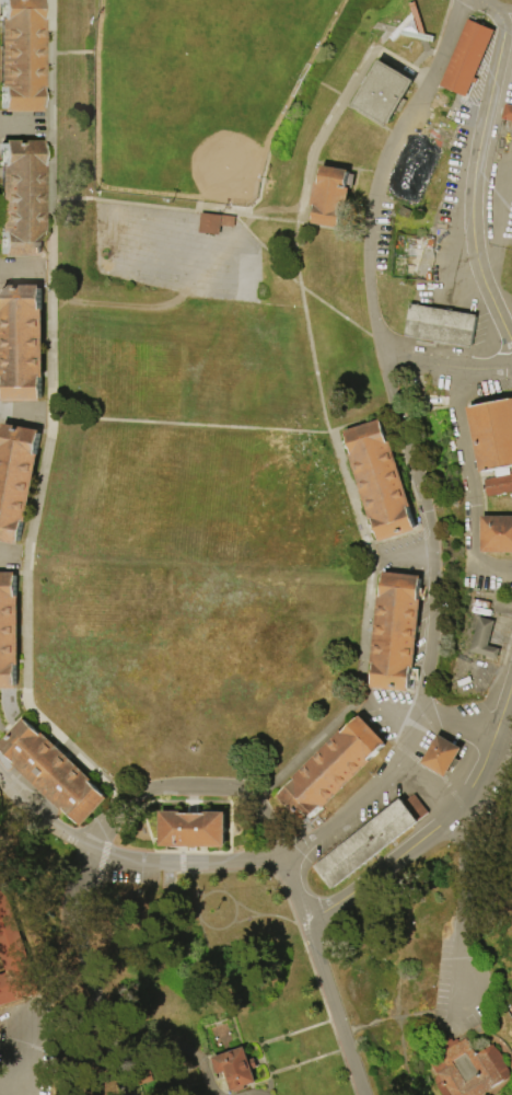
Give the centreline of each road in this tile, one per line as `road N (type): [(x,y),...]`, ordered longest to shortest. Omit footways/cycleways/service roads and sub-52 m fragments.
road 1 (residential): [(384,356),(430,511),(435,633),(424,691),(399,764),(309,846),(284,852)]
road 2 (residential): [(462,0),(374,234),(371,275),(384,356)]
road 3 (residential): [(511,337),(475,257),(469,200),(503,33),(498,14),(476,0)]
road 4 (residential): [(312,929),(457,820),(511,709)]
road 5 (residential): [(109,850),(81,931),(119,1094)]
road 6 (residential): [(284,852),(245,794),(208,787),(150,788),(127,804),(109,850)]
road 7 (residential): [(457,820),(470,848),(457,1014)]
road 8 (residential): [(109,850),(214,862),(284,852)]
road 9 (residential): [(365,1094),(312,929)]
road 10 (residential): [(106,1047),(186,1049),(219,1094)]
road 11 (residential): [(511,372),(384,356)]

